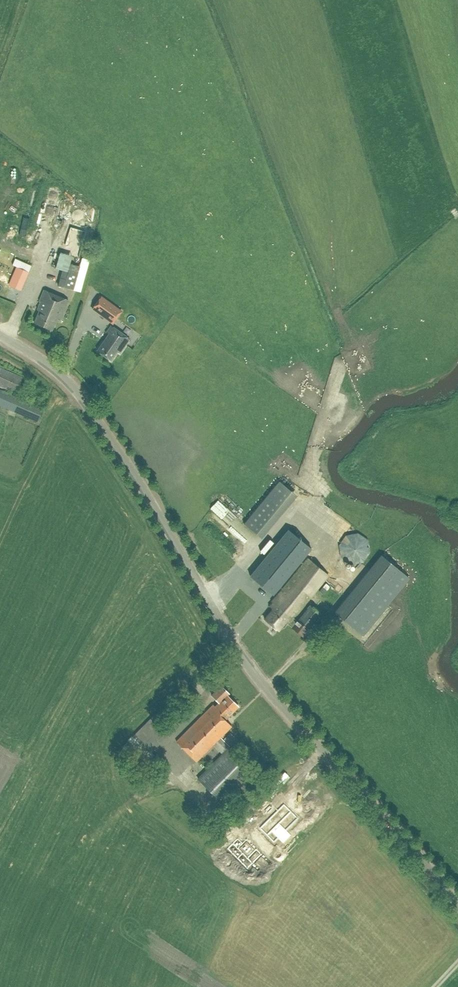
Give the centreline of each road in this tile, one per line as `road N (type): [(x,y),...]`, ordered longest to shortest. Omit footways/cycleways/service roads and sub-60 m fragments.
road 1 (tertiary): [(457,904),(263,684),(63,374),(0,333)]

